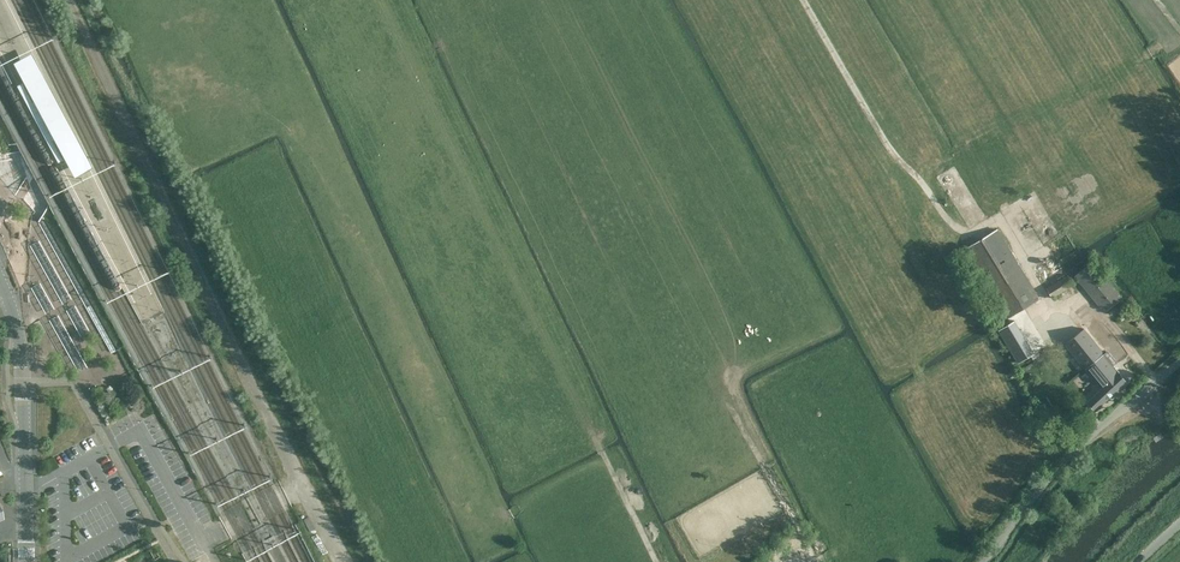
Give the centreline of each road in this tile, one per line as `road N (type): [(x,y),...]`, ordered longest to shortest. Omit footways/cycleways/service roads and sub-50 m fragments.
road 1 (tertiary): [(27,561),(22,366),(0,278)]
road 2 (unclassified): [(1179,362),(1076,450),(1008,530)]

